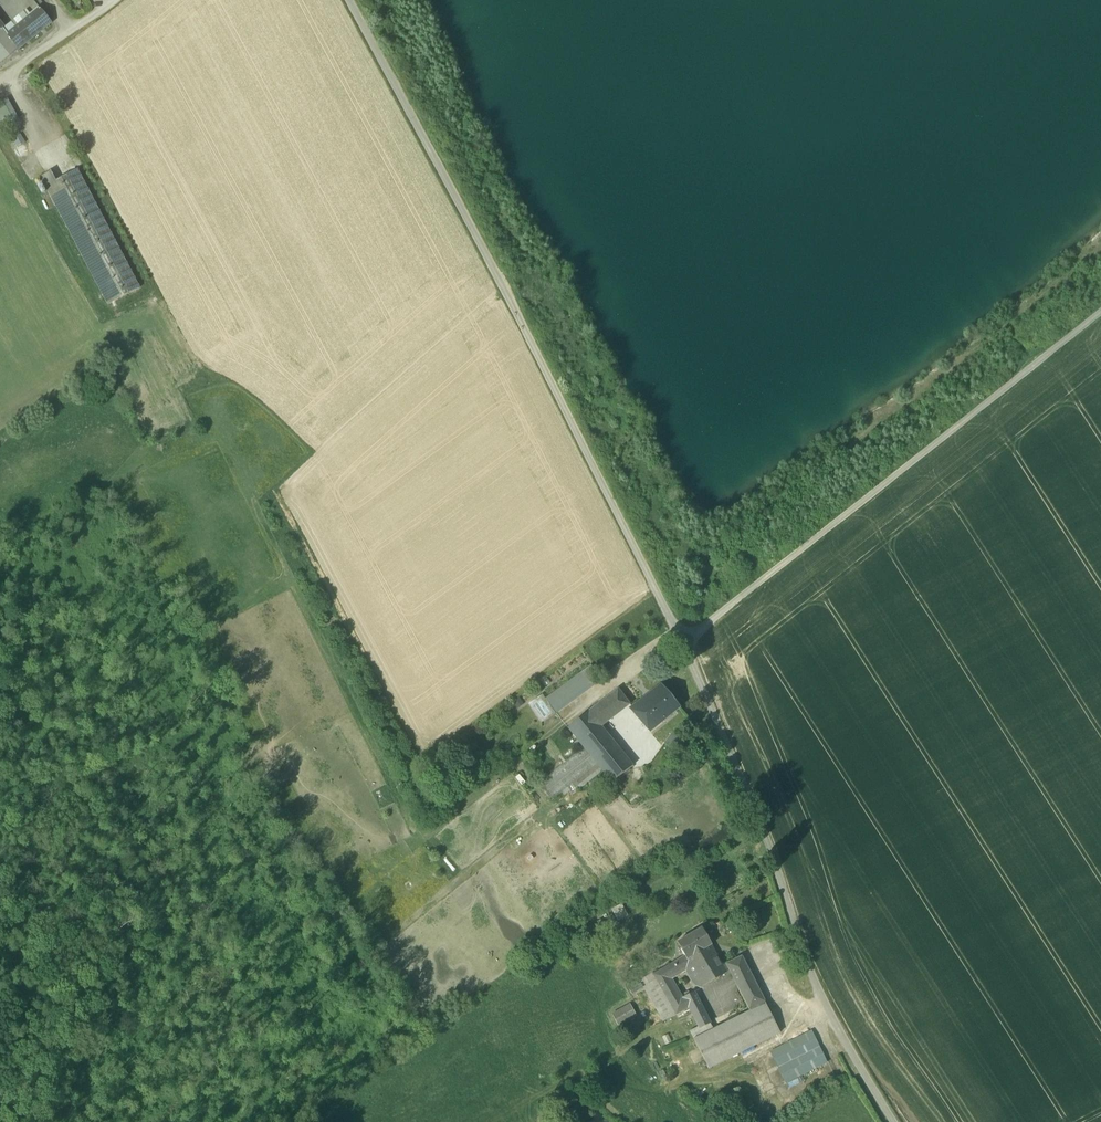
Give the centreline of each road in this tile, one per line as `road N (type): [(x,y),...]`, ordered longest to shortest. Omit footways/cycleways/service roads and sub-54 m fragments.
road 1 (residential): [(683,639),(350,0)]
road 2 (unclassified): [(683,639),(1100,309)]
road 3 (residential): [(894,1121),(852,1065),(798,947),(683,639)]

